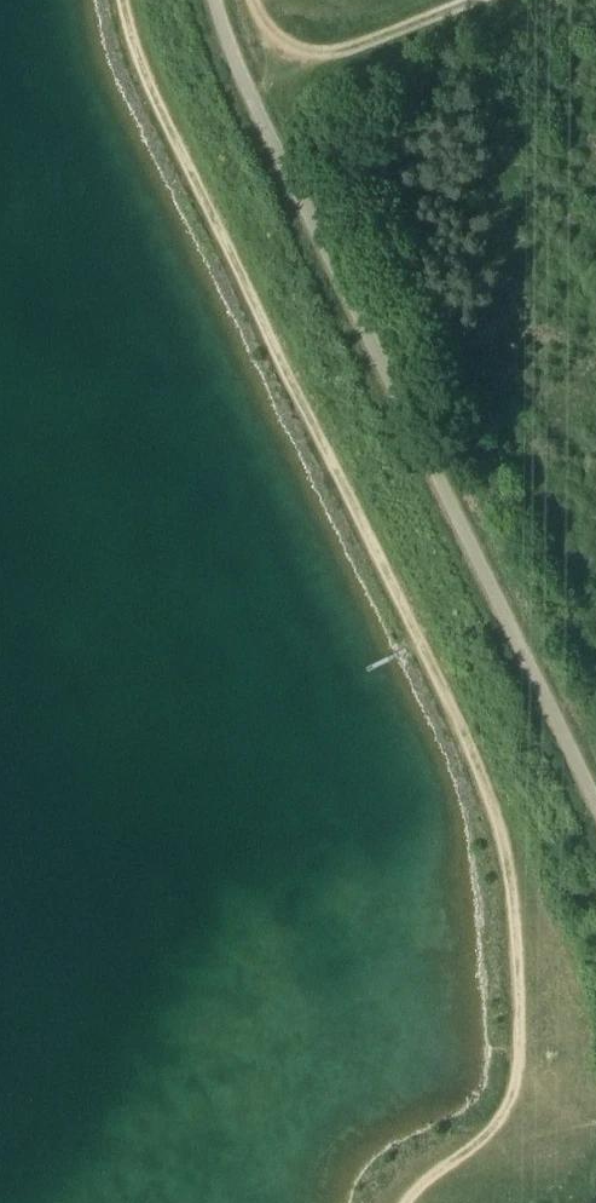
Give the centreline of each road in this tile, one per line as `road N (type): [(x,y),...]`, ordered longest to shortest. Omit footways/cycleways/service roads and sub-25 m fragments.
road 1 (track): [(412,1202),(502,1127),(521,1078),(511,832),(144,59),(133,0)]

